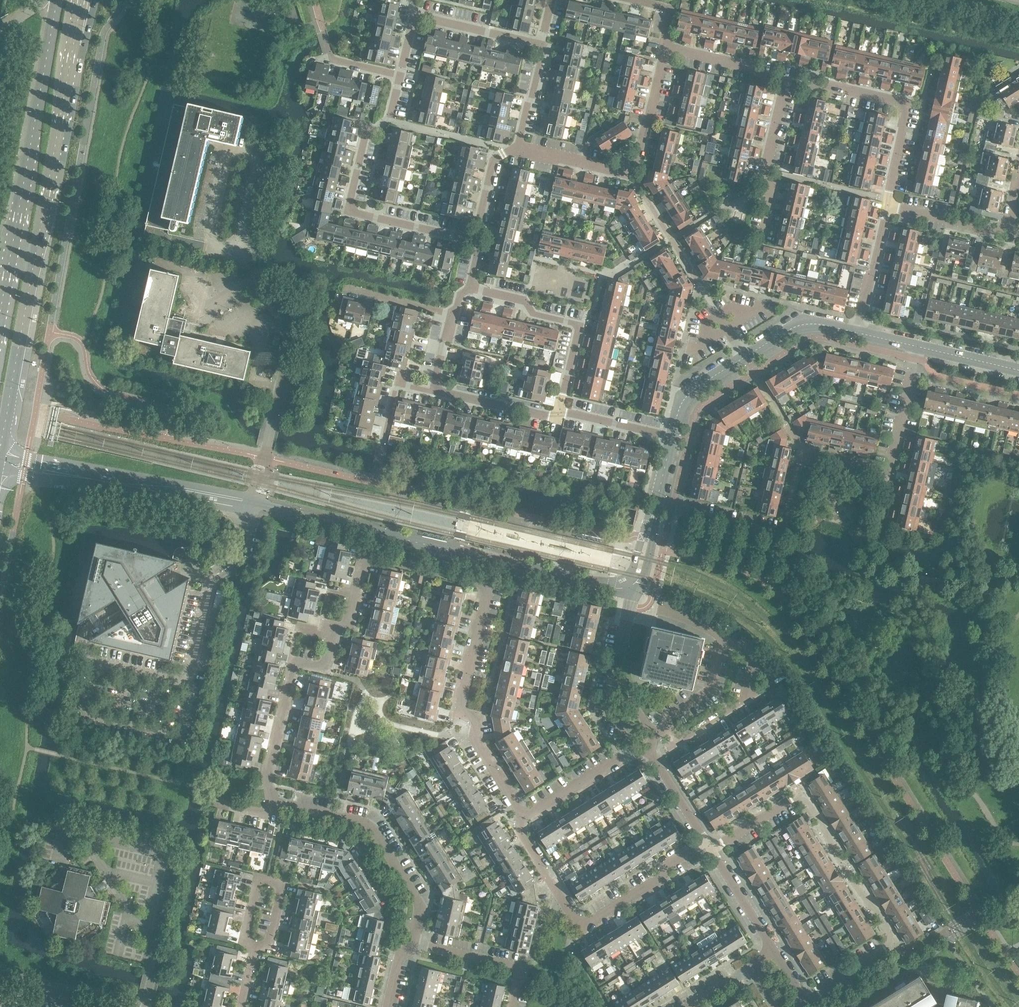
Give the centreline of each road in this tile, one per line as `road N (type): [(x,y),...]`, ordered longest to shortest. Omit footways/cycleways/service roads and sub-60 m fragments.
road 1 (residential): [(525,820),(474,738),(476,717),(462,714),(489,585),(365,556),(348,622),(337,630),(327,661),(293,660),(267,787)]
road 2 (secondary): [(0,459),(71,48)]
road 3 (residential): [(803,999),(894,944),(800,795),(711,849)]
road 4 (secondary): [(58,0),(0,308)]
road 5 (unclassified): [(256,503),(294,331),(236,241)]
road 6 (residential): [(706,841),(579,928),(519,834),(525,820)]
road 7 (residential): [(471,236),(355,212),(349,202),(365,134),(389,122),(400,74)]
road 8 (residential): [(652,736),(668,727),(678,739),(748,698),(754,659),(659,609)]
road 9 (unclassified): [(256,503),(0,463)]
road 10 (residential): [(887,205),(907,103),(785,81)]
road 11 (residential): [(414,941),(420,907),(370,826),(275,803)]
road 12 (residential): [(744,357),(626,166)]
road 13 (residential): [(656,505),(775,533),(784,528),(802,449)]
road 14 (residential): [(559,411),(575,323),(469,288)]
road 15 (residential): [(400,74),(412,22),(422,17),(541,44)]
road 16 (residential): [(761,238),(772,187),(764,171),(785,81)]
road 17 (residential): [(257,947),(270,943),(284,886),(258,880),(245,937)]
road 18 (residential): [(512,1006),(519,969),(414,941)]
road 19 (residential): [(525,820),(646,751)]
road 20 (residential): [(857,332),(887,205)]
road 21 (residential): [(559,411),(546,416),(433,391)]
road 22 (residential): [(626,166),(637,159),(663,47)]
road 23 (residential): [(785,81),(663,47)]
road 24 (residential): [(890,469),(917,346)]
road 25 (residential): [(1007,233),(887,205)]
road 26 (unclassified): [(744,357),(799,325),(857,332)]

